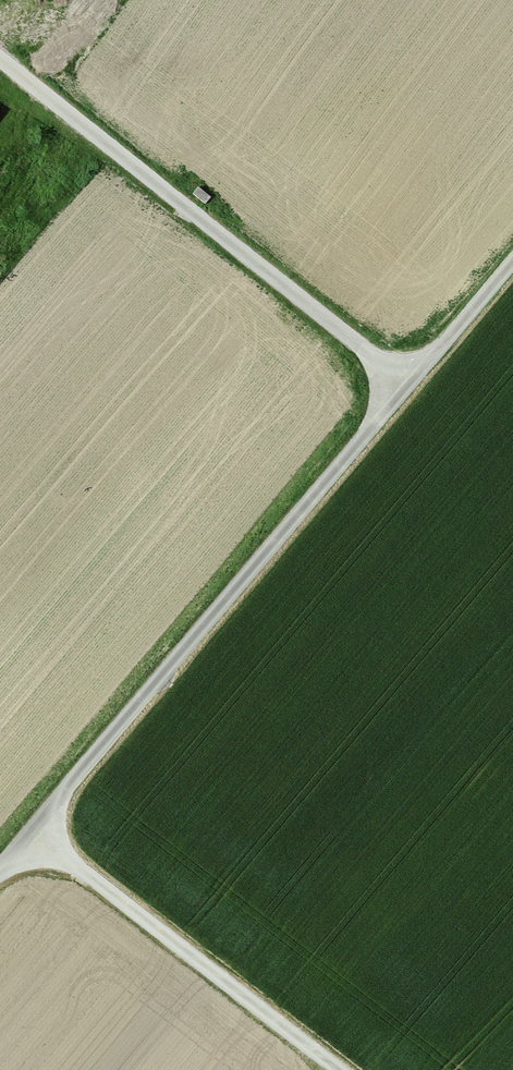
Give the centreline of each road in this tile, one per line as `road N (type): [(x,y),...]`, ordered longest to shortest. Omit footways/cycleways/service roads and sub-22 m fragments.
road 1 (unclassified): [(512,258),(0,868)]
road 2 (track): [(406,384),(0,56)]
road 3 (track): [(338,1069),(30,832)]

